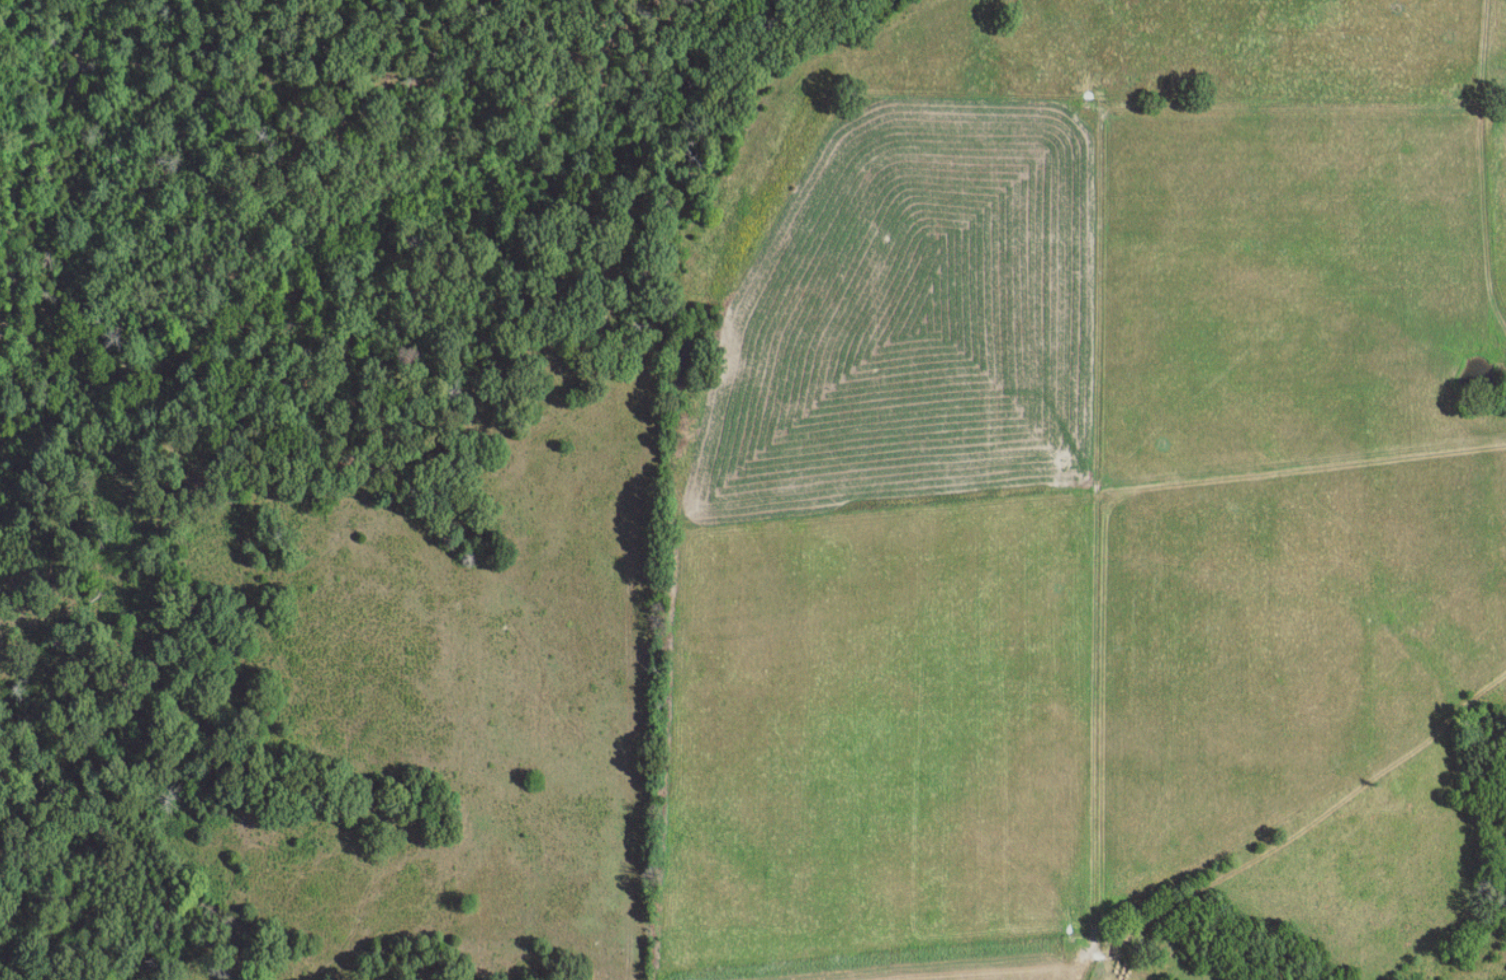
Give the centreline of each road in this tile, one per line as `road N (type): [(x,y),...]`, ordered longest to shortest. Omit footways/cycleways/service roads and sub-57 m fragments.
road 1 (residential): [(1105,927),(1096,622),(1109,102)]

